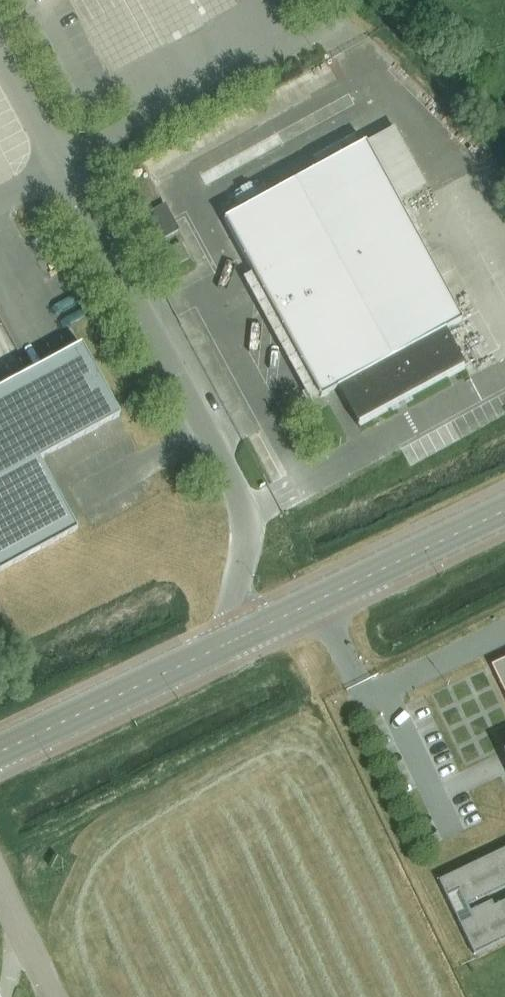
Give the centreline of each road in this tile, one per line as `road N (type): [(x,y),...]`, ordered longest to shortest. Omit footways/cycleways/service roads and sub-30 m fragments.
road 1 (unclassified): [(241,639),(235,603),(249,542),(243,501),(65,163)]
road 2 (tertiary): [(241,639),(504,507)]
road 3 (unclassified): [(65,163),(322,26)]
road 4 (tertiary): [(0,752),(241,639)]
road 5 (unclassified): [(65,163),(0,46)]
road 6 (unclassified): [(0,886),(55,996)]

